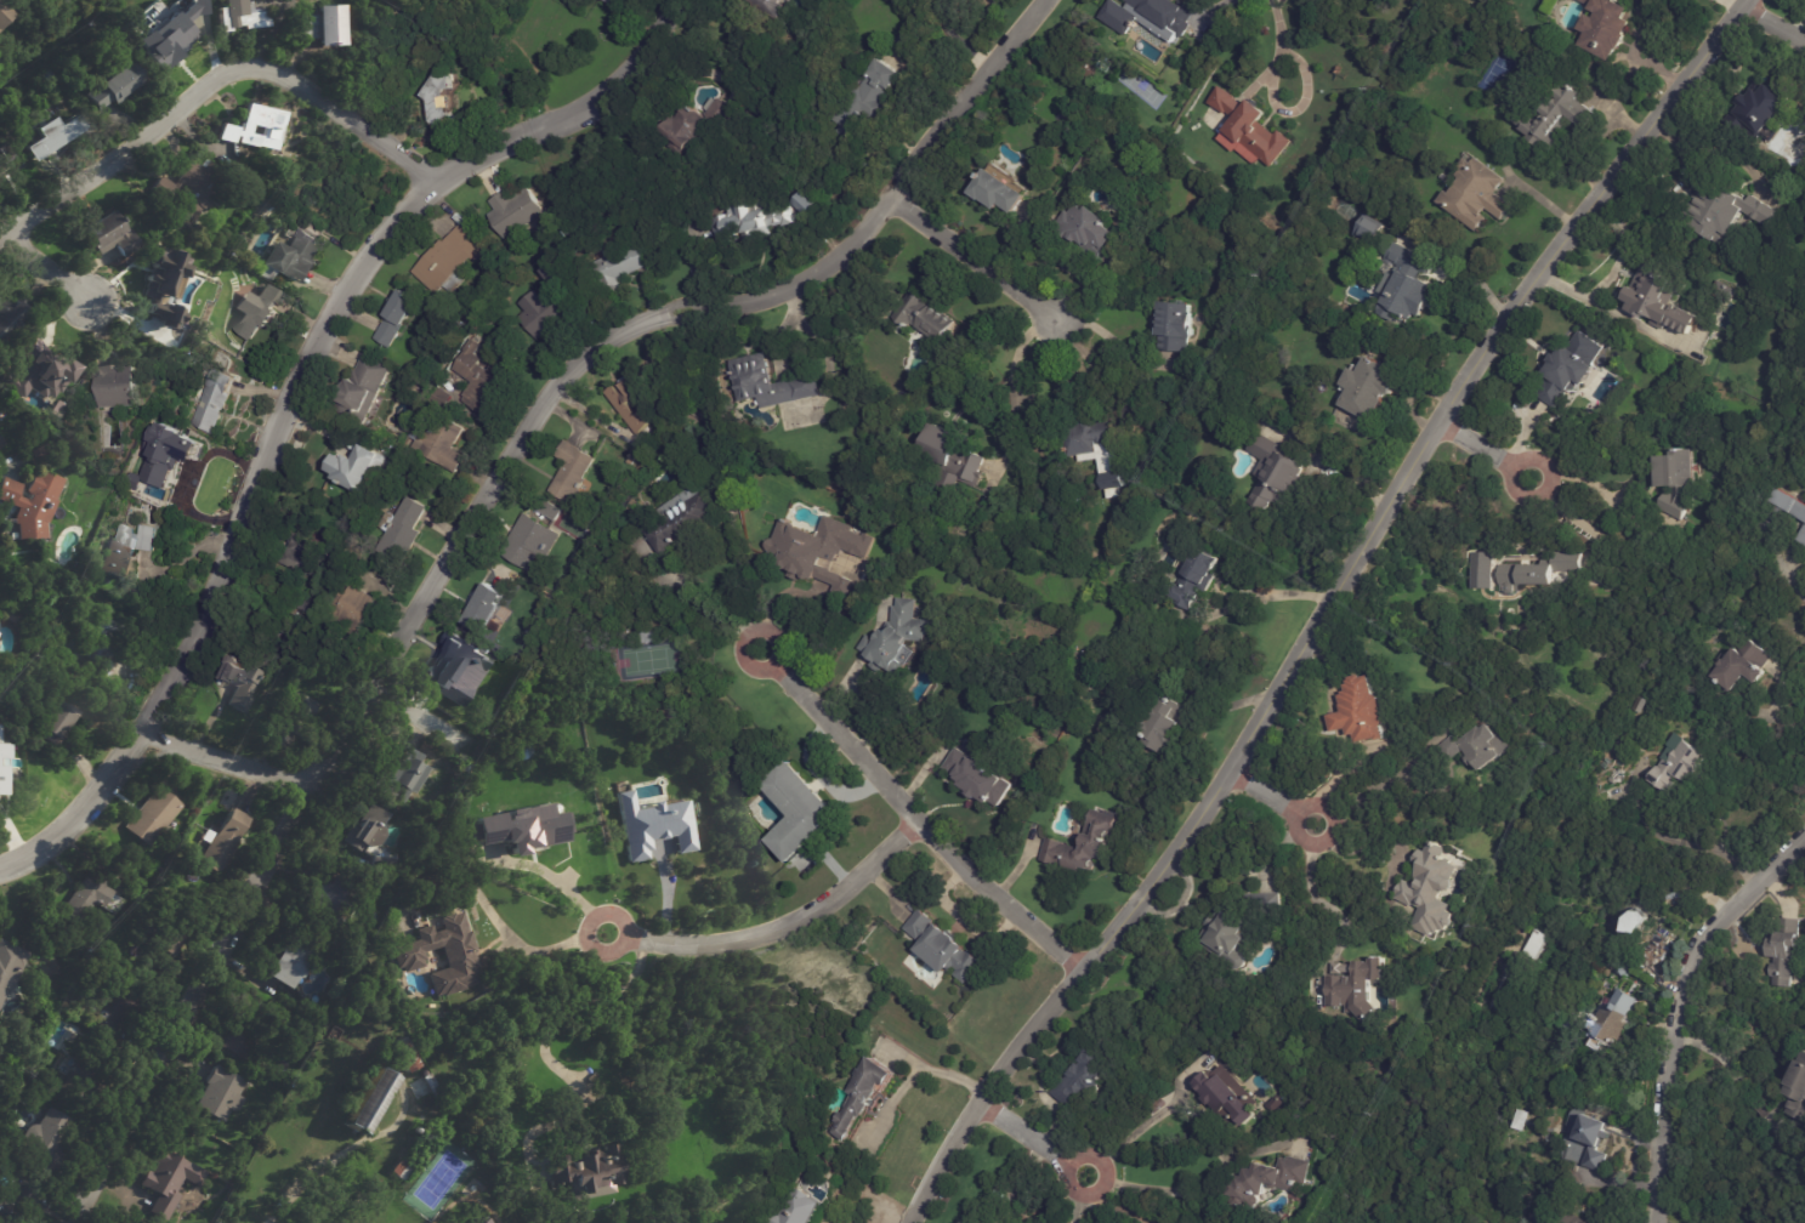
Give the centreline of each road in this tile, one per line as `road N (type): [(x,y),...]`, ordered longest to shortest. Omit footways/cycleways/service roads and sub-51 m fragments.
road 1 (residential): [(74,1222),(305,792),(534,411),(613,335),(766,295),(811,275),(853,243),(1044,0)]
road 2 (residential): [(1746,0),(1440,423),(1233,770),(981,1100),(914,1222)]
road 3 (residential): [(0,868),(44,848),(138,736),(192,643),(297,386),(373,252),(437,178),(540,124),(586,112),(629,84),(688,0)]
road 4 (residential): [(0,237),(205,86),(251,67),(291,78),(437,178)]
road 5 (residential): [(1083,972),(919,821),(762,652)]
road 6 (residential): [(1655,1222),(1687,956),(1804,825)]
road 7 (residential): [(919,821),(811,916),(715,944),(611,931)]
road 8 (residential): [(890,200),(1058,322)]
road 9 (residential): [(305,792),(138,736)]
road 10 (residential): [(981,1100),(1086,1176)]
road 11 (residential): [(368,690),(478,753)]

